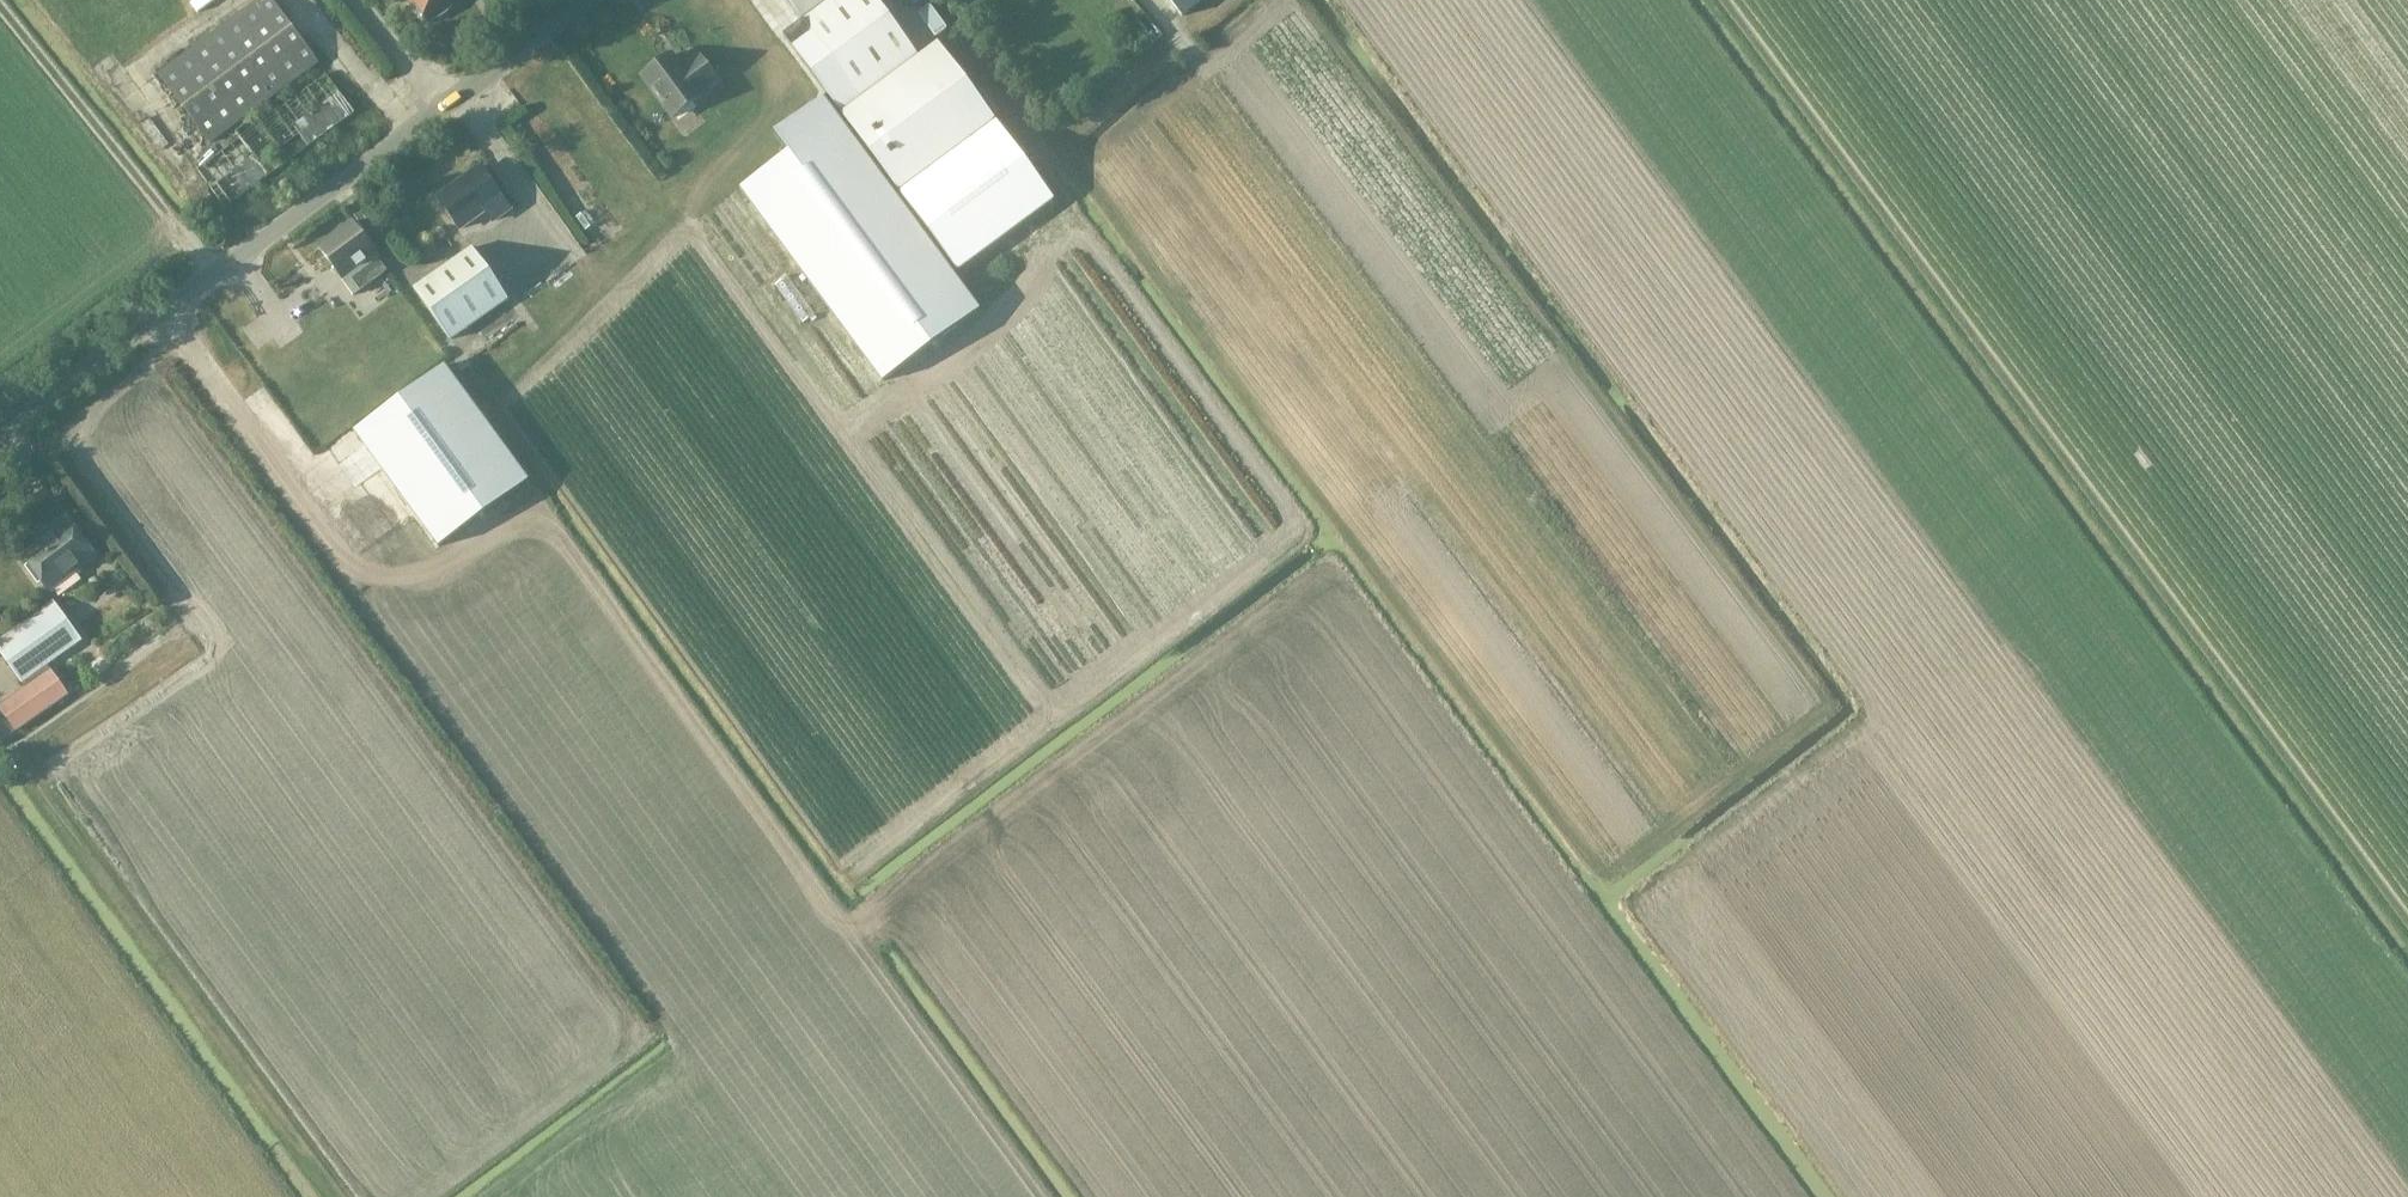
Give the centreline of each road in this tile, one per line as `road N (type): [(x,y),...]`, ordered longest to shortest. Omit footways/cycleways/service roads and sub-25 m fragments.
road 1 (unclassified): [(0,430),(581,0)]

